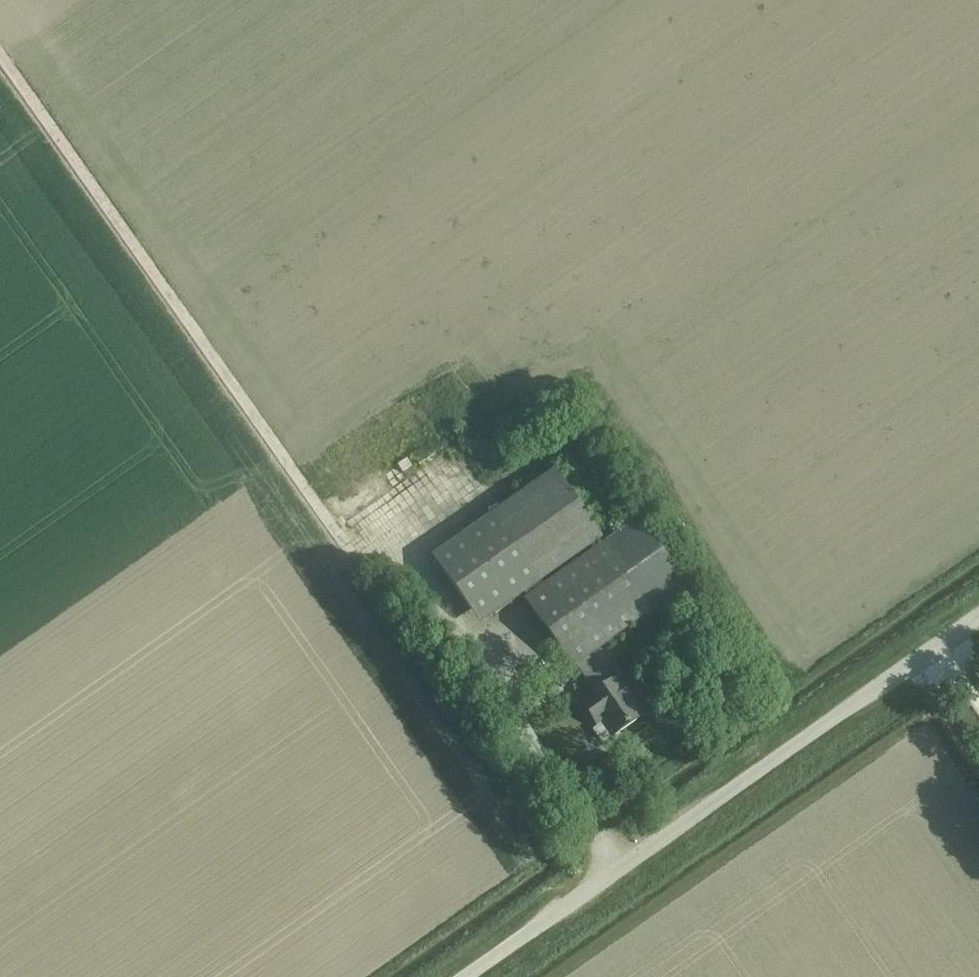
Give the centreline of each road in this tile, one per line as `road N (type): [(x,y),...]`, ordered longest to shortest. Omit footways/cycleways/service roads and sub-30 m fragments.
road 1 (residential): [(453,976),(579,883),(978,617)]

